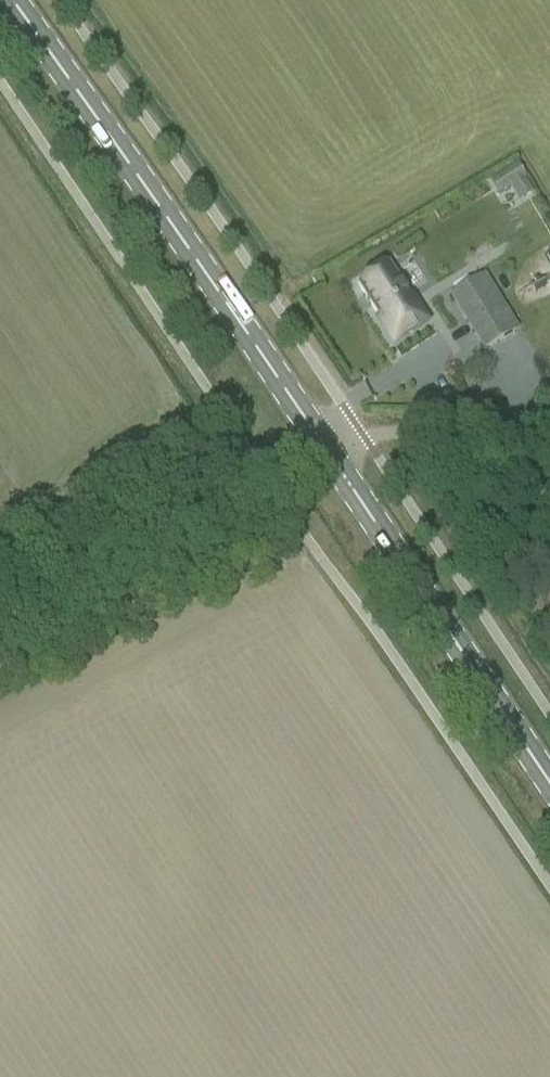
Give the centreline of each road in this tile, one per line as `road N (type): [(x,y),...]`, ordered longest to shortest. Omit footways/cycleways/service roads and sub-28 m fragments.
road 1 (secondary): [(324,450),(11,0)]
road 2 (secondary): [(549,786),(324,450)]
road 3 (unclassified): [(0,624),(324,450)]
road 4 (track): [(0,667),(135,597),(189,527)]
road 5 (track): [(549,438),(362,437)]

